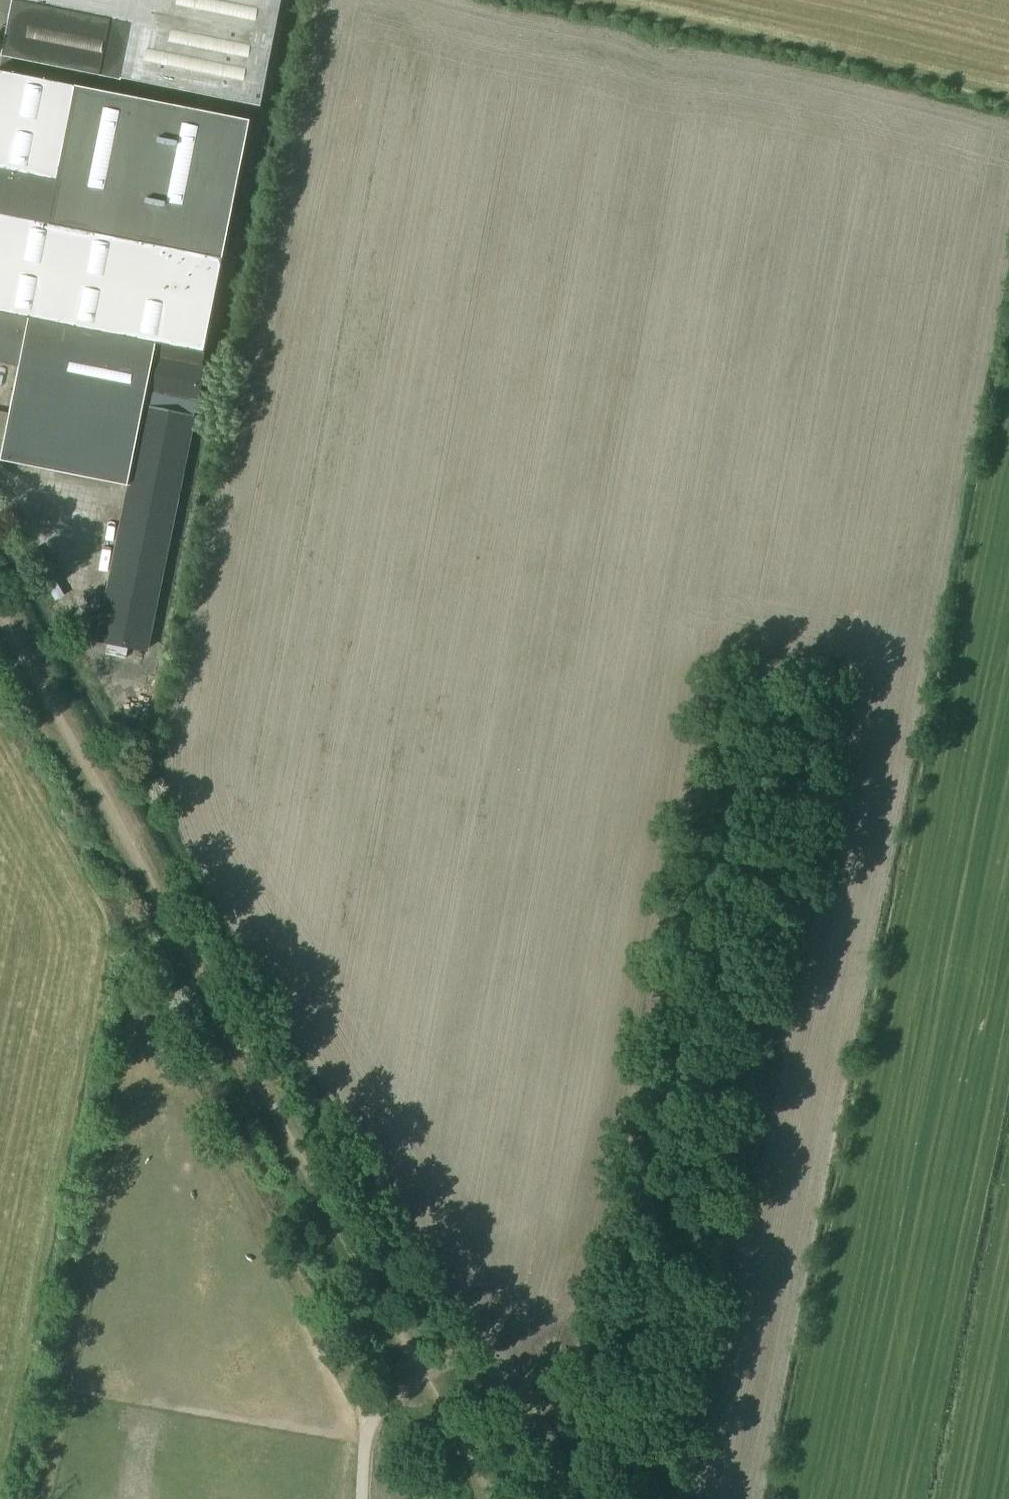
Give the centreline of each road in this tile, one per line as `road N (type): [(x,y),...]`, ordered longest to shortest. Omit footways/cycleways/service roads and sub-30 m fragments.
road 1 (track): [(435,1365),(0,595)]

